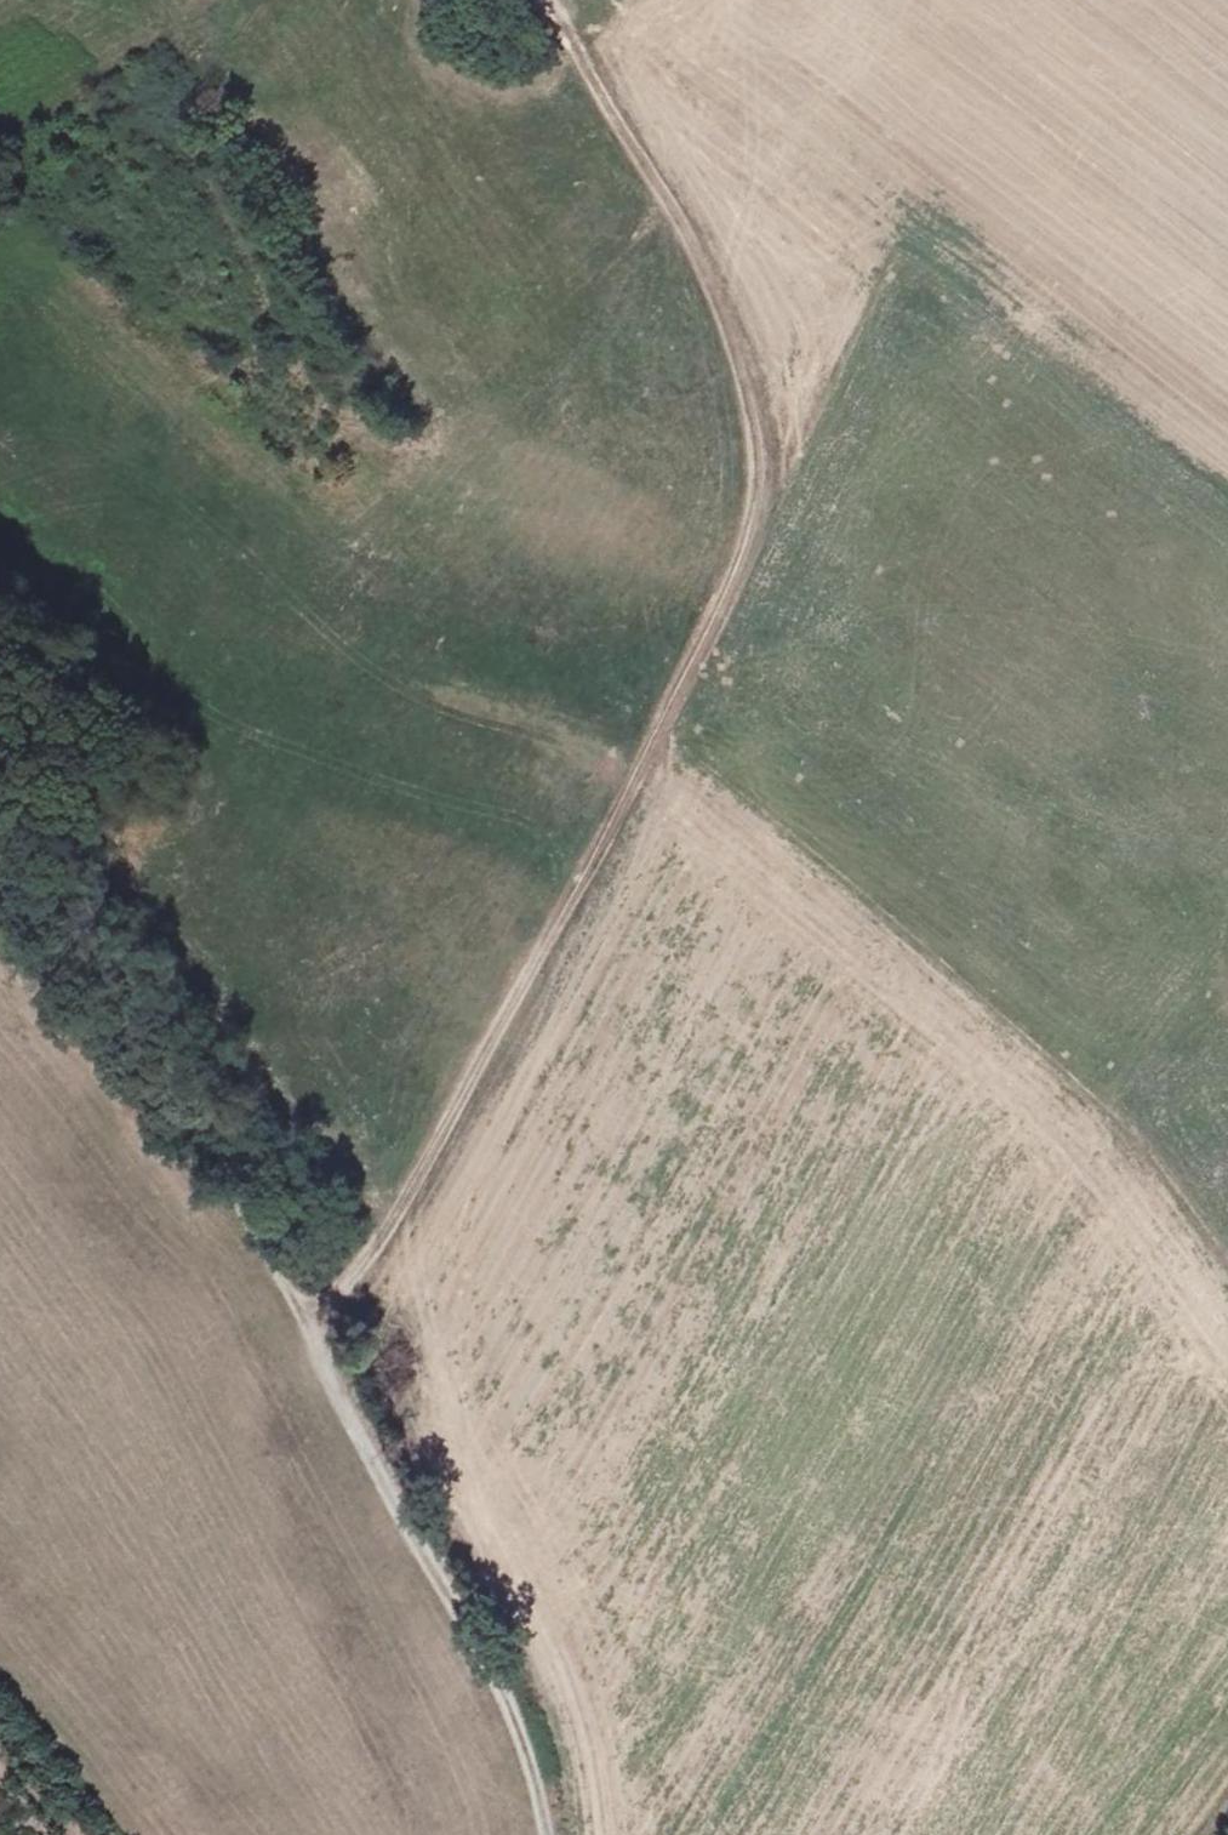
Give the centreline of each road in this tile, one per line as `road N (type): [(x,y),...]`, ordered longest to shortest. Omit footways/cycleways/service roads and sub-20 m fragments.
road 1 (track): [(312,1332),(359,1268),(500,1022),(739,576),(765,492),(767,434),(718,286),(631,119),(546,0)]
road 2 (track): [(0,861),(76,935),(438,1541),(531,1739),(549,1834)]

